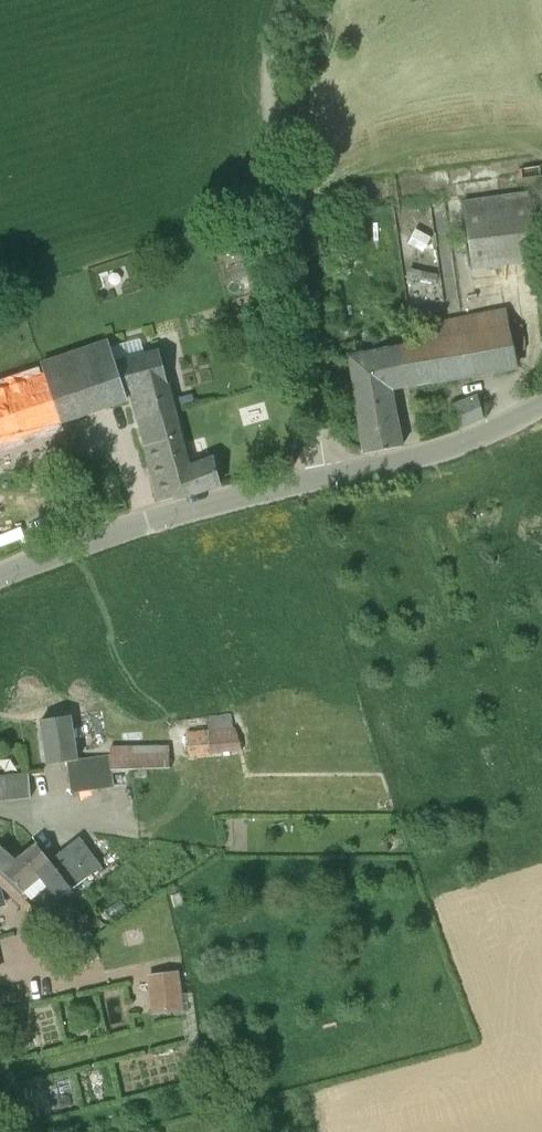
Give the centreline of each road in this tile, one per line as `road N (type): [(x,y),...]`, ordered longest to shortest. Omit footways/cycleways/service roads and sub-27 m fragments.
road 1 (unclassified): [(326,477),(271,93),(272,57),(289,0)]
road 2 (unclassified): [(0,575),(165,516),(326,477)]
road 3 (unclassified): [(326,477),(459,445),(541,403)]

